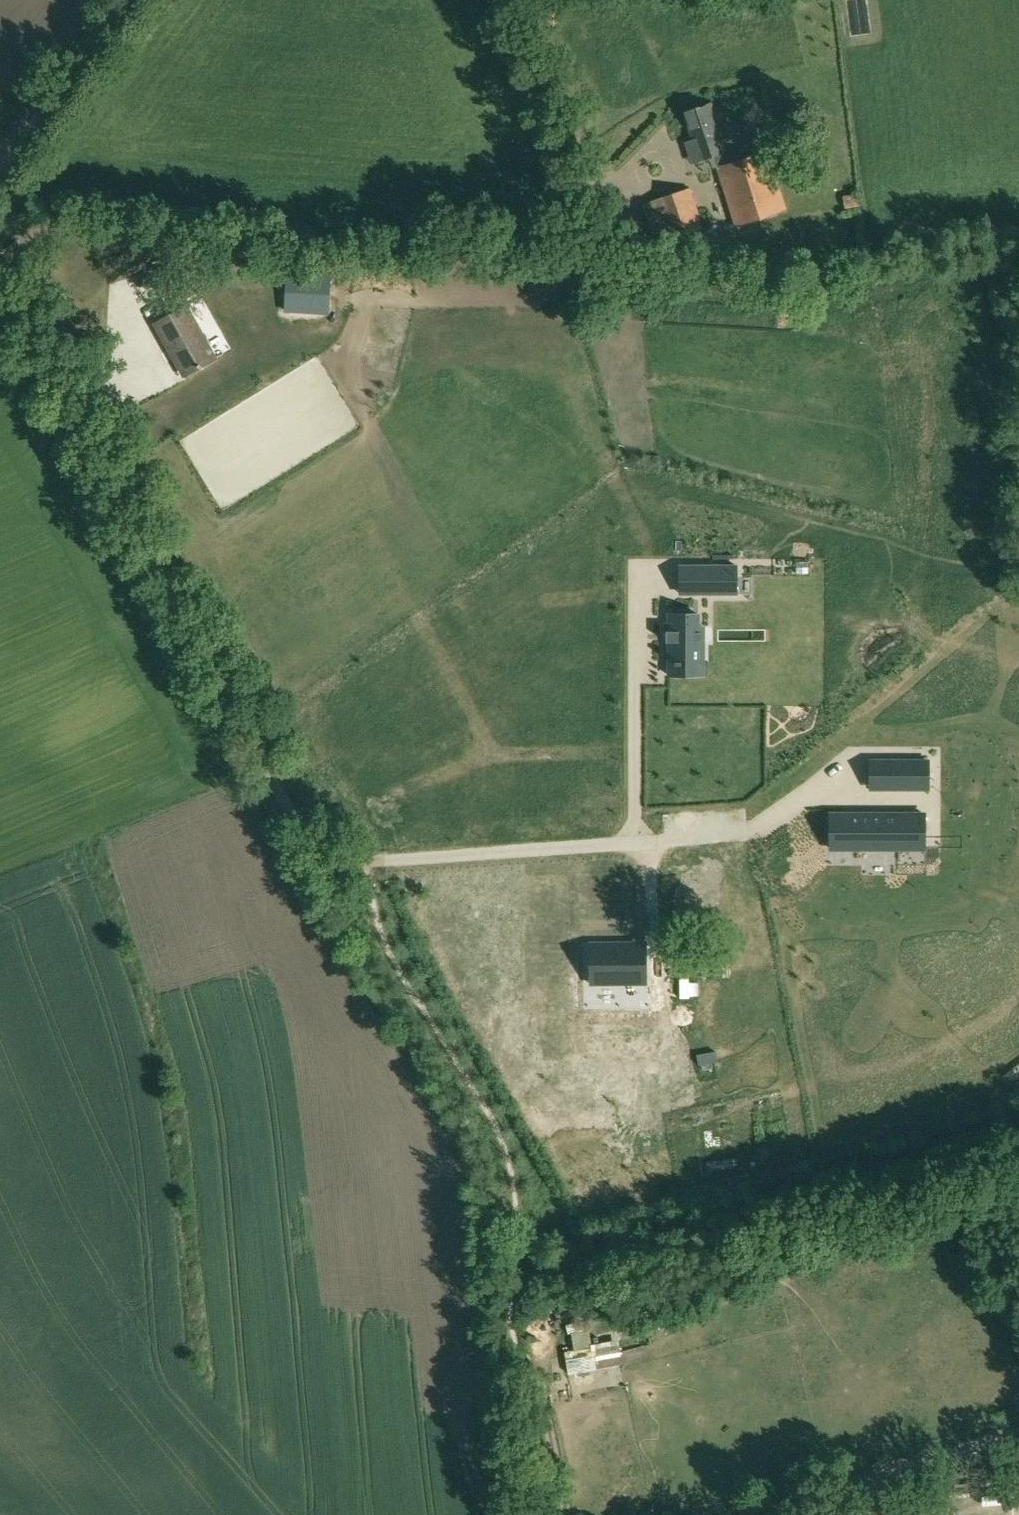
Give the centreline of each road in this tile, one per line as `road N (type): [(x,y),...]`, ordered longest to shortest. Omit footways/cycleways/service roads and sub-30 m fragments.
road 1 (unclassified): [(0,286),(303,829),(324,848),(362,862)]
road 2 (residential): [(1018,1443),(781,1514)]
road 3 (unclassified): [(0,172),(134,0)]
road 4 (unclassified): [(488,0),(559,198)]

